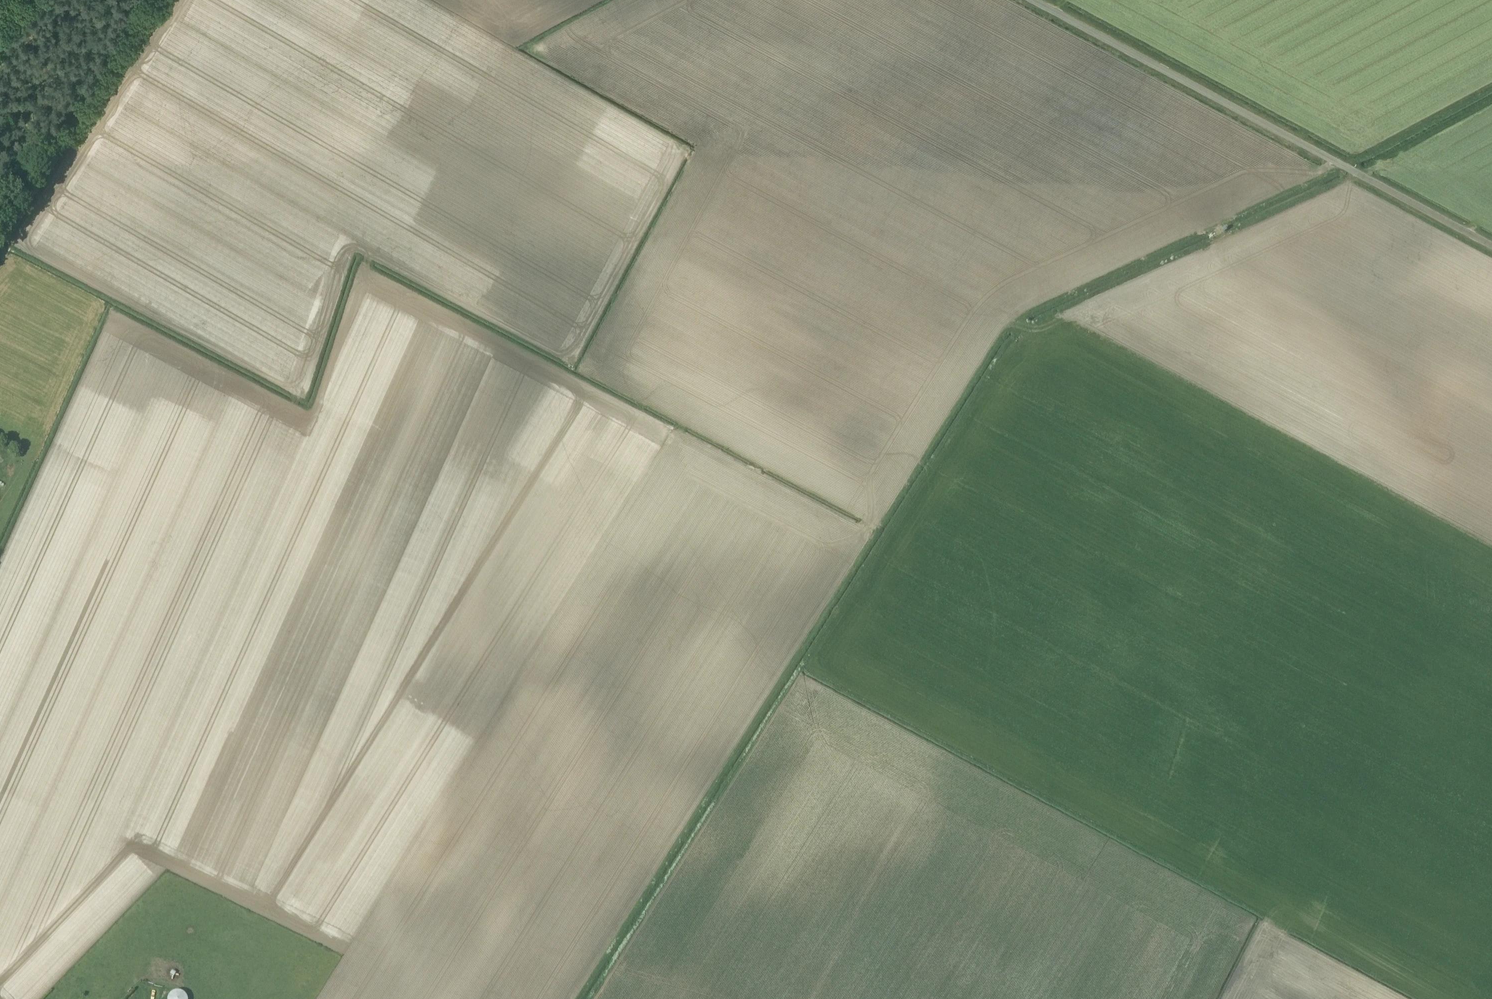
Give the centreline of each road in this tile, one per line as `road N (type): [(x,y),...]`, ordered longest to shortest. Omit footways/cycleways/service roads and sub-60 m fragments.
road 1 (track): [(1491,574),(1015,323)]
road 2 (unclassified): [(1491,246),(1036,0)]
road 3 (unclassified): [(0,228),(158,0)]

